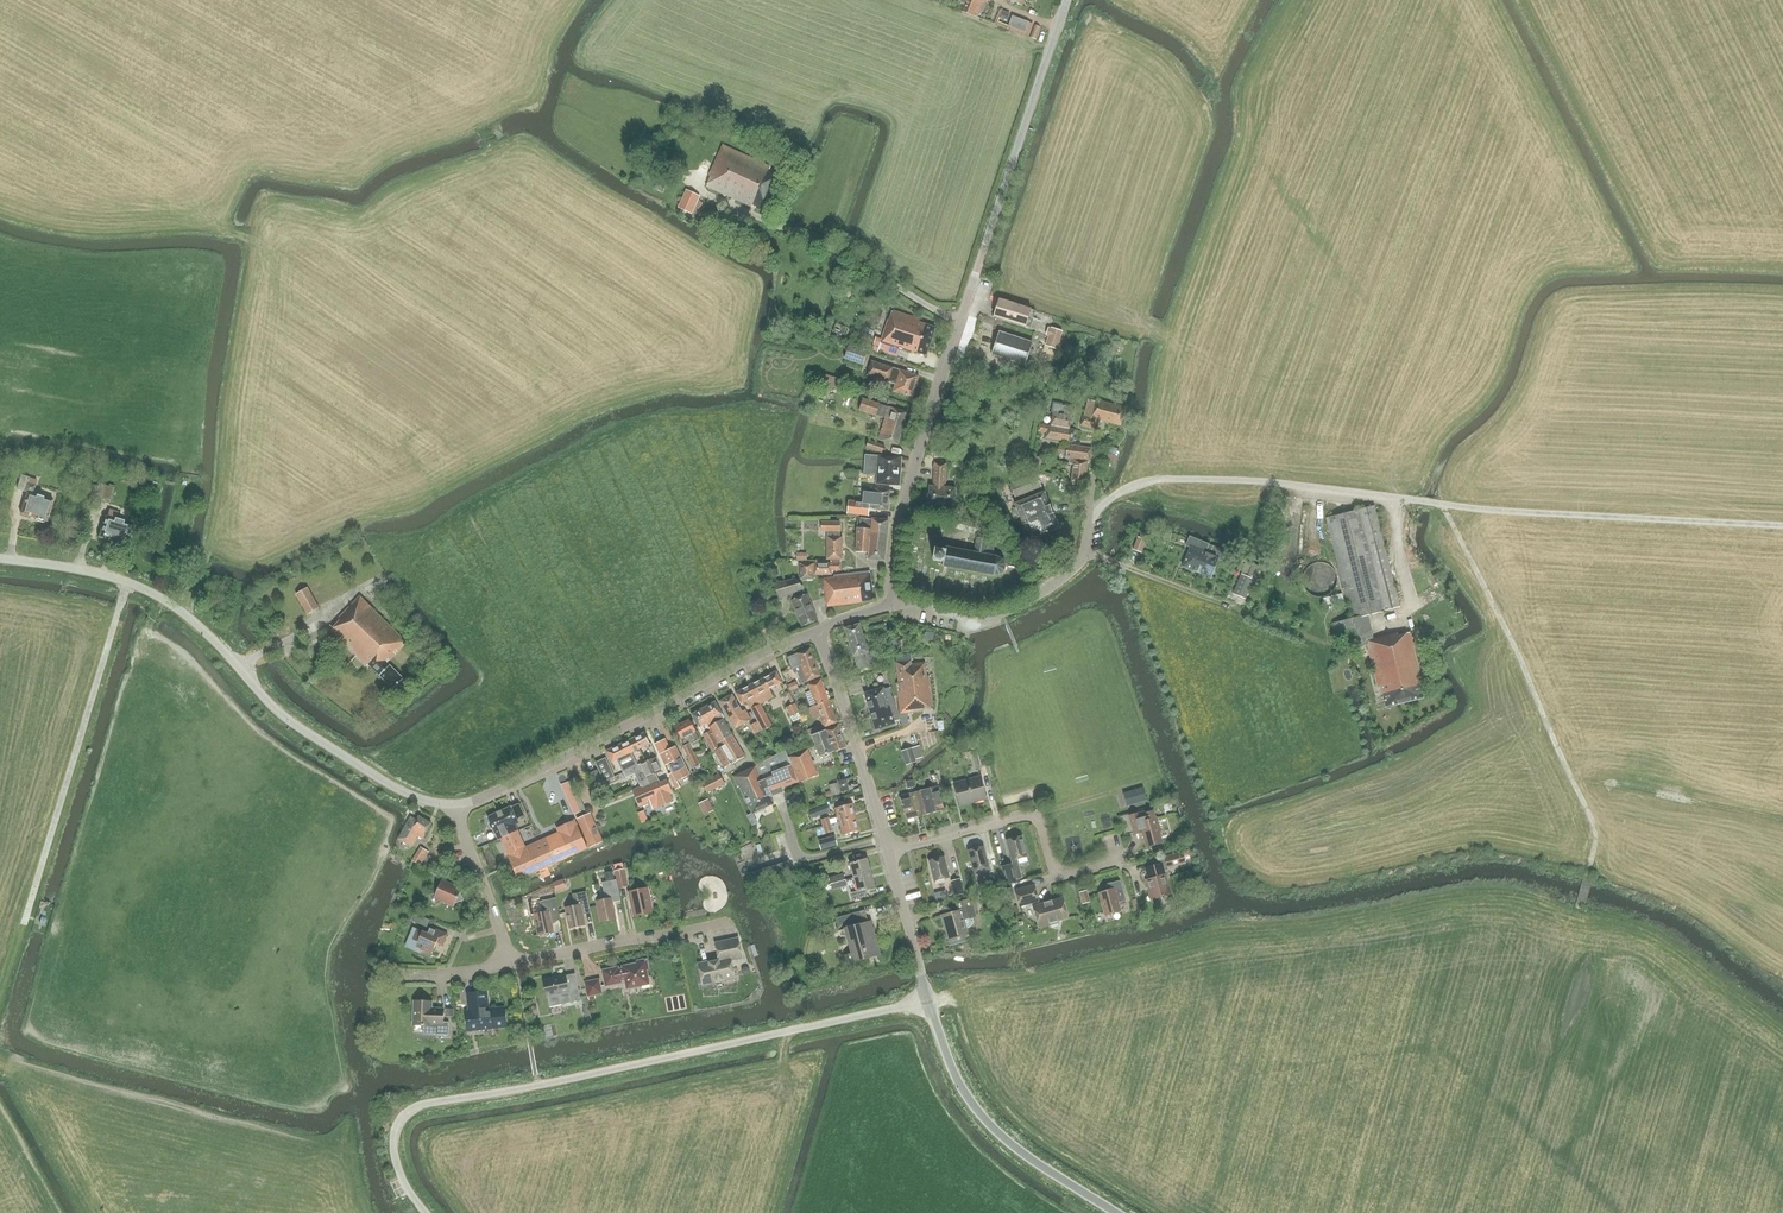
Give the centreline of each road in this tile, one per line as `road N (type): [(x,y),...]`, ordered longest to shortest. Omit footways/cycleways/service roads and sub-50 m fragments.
road 1 (unclassified): [(1782,526),(1252,481),(1142,484),(1091,513)]
road 2 (unclassified): [(426,1212),(395,1154),(399,1123),(411,1109),(928,1001)]
road 3 (tertiary): [(895,605),(901,522),(915,467),(1067,0)]
road 4 (unclassified): [(0,558),(153,591),(207,632),(296,726),(411,796),(455,805)]
road 5 (unclassified): [(455,805),(508,788),(819,630)]
road 6 (track): [(126,582),(22,935)]
road 7 (tertiary): [(1116,1212),(1038,1164),(980,1113),(946,1053),(928,1001)]
road 8 (residential): [(888,850),(1029,814),(1054,874),(1109,864),(1112,854)]
road 9 (unclassified): [(895,605),(979,615),(1016,608),(1074,571),(1091,513)]
road 10 (tertiary): [(888,850),(819,630)]
road 11 (residential): [(511,964),(727,922)]
road 12 (residential): [(511,964),(455,805)]
road 13 (tertiary): [(928,1001),(888,850)]

